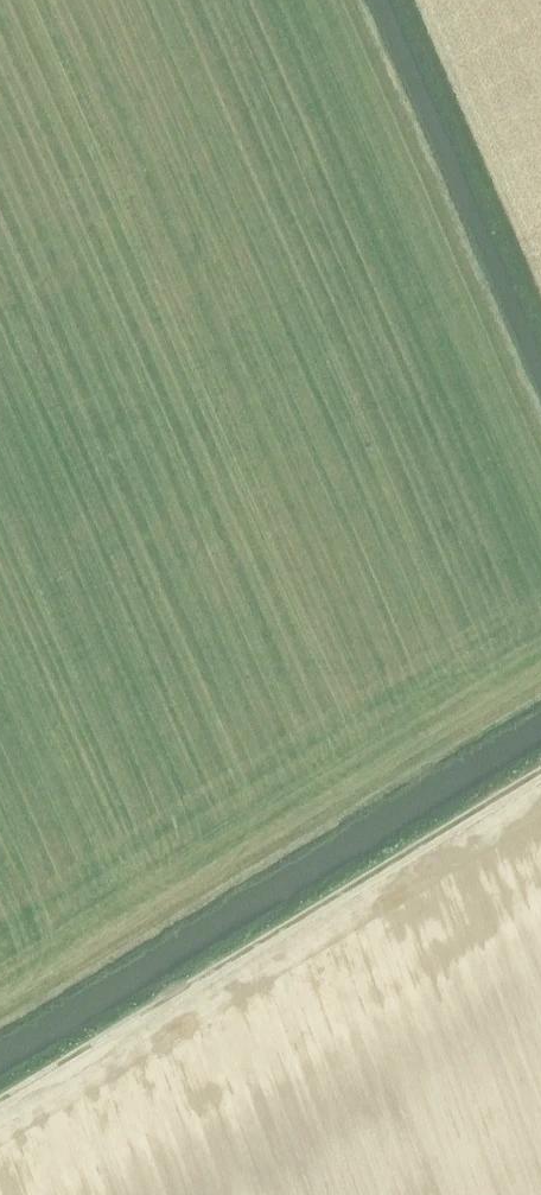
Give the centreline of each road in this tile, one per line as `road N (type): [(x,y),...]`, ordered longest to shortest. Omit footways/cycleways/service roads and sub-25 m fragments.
road 1 (track): [(0,1094),(540,766)]

